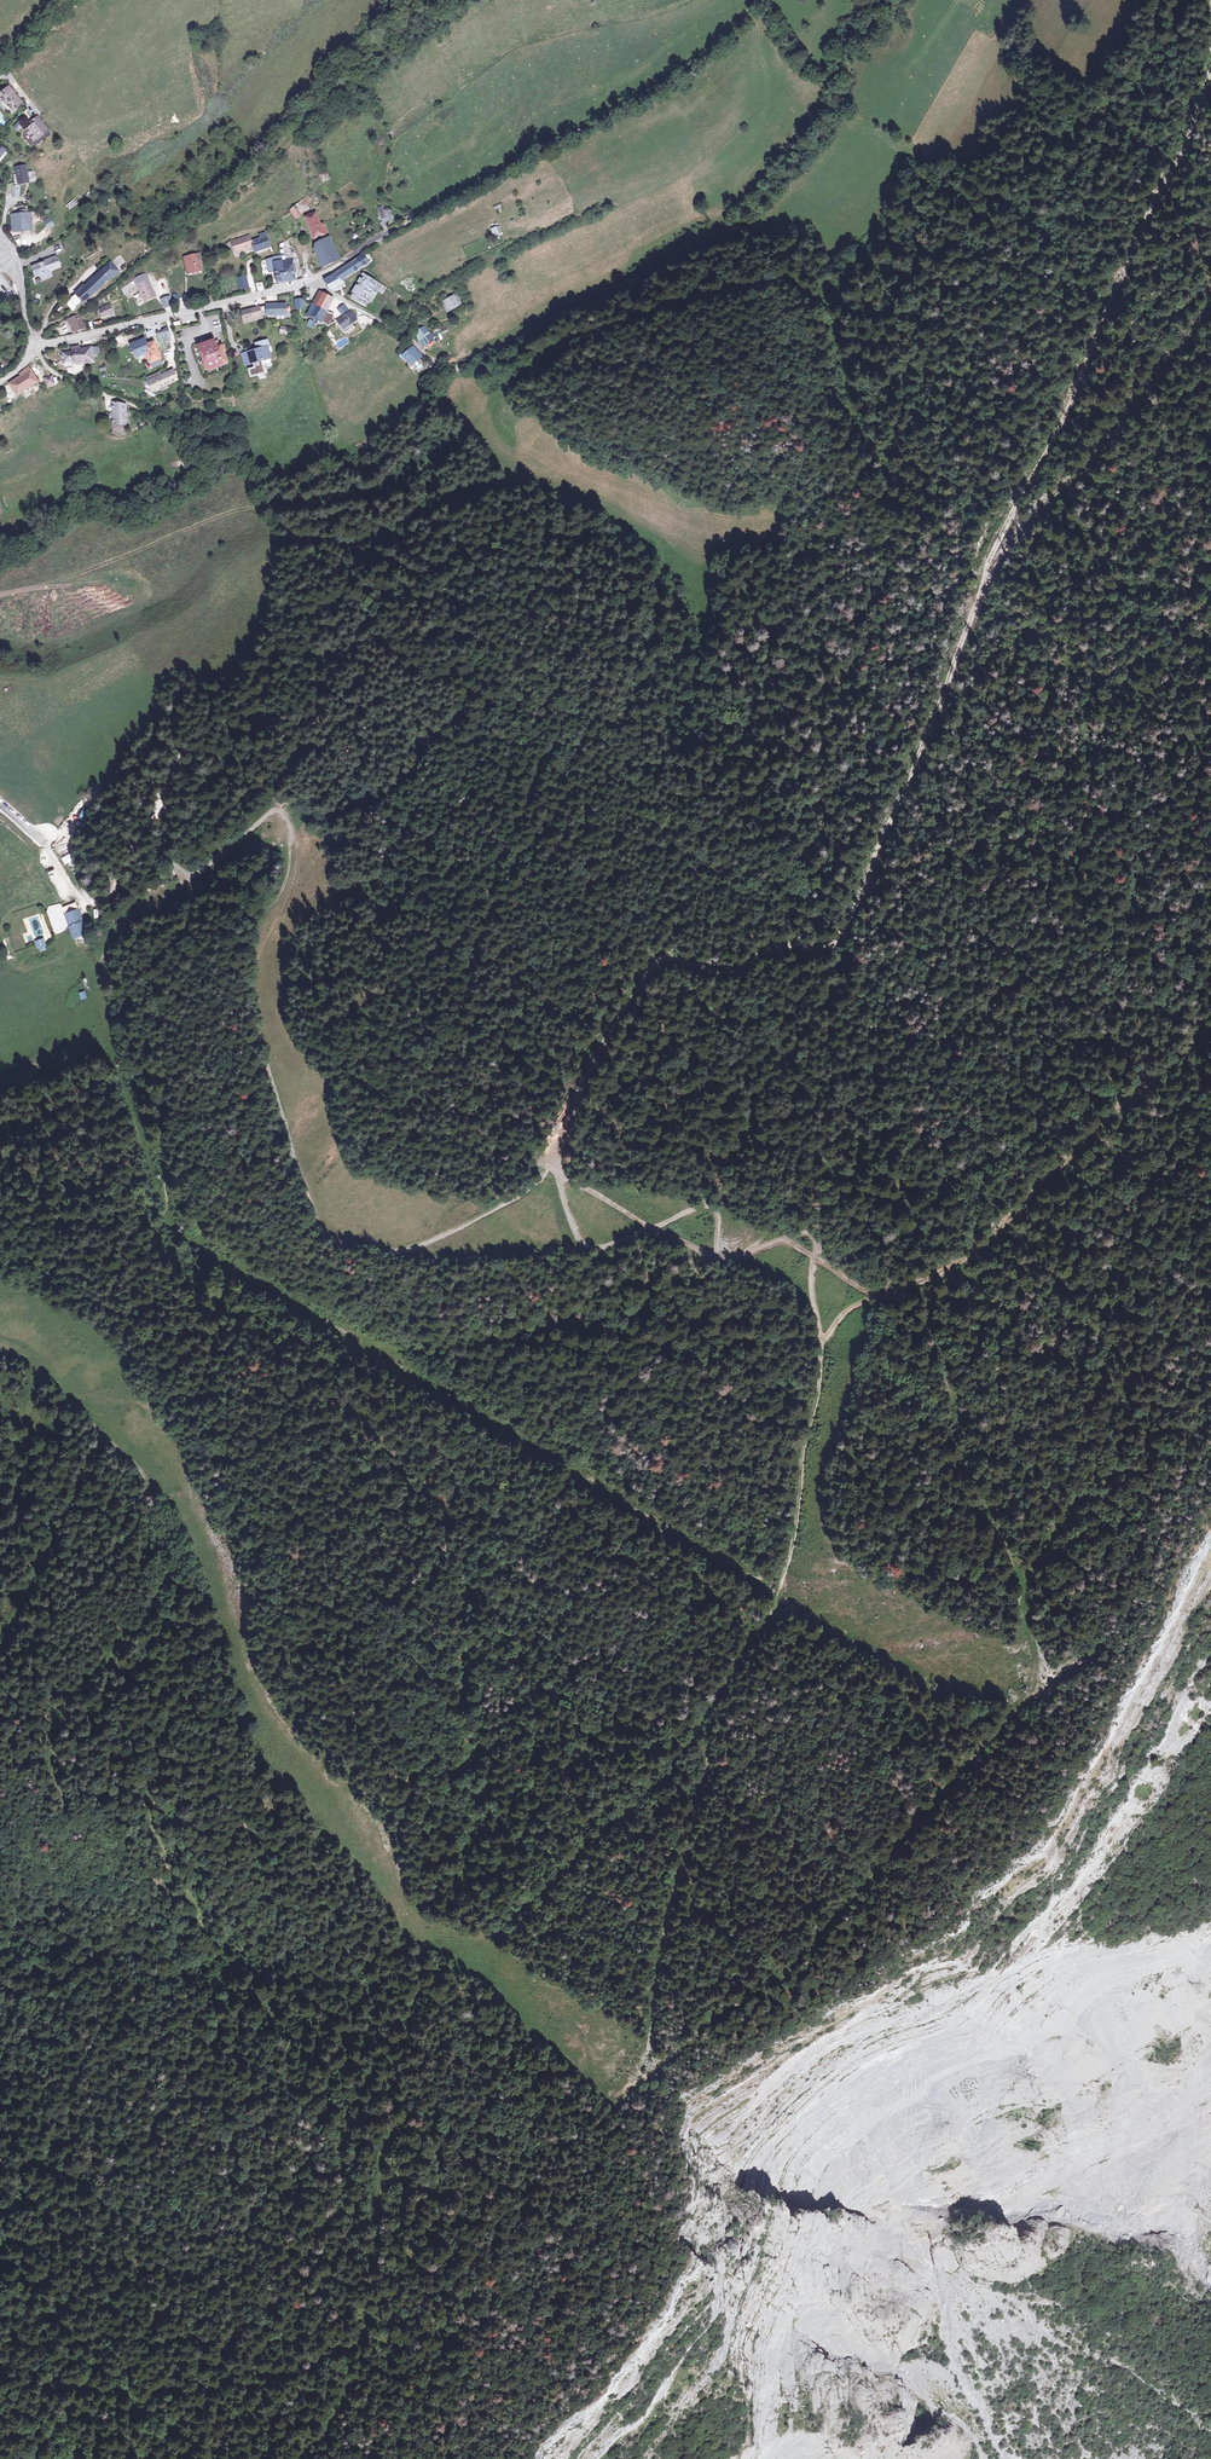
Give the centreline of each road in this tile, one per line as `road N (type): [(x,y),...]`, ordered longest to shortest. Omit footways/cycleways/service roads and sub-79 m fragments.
road 1 (track): [(1210,54),(1185,140),(1148,204),(1052,438),(994,542),(926,735),(847,925),(827,944),(776,950),(723,973),(679,957),(653,964),(582,1084),(558,1135),(552,1174)]
road 2 (track): [(305,2458),(355,2379),(371,2291),(386,2101),(416,2012),(417,1934),(385,1889),(326,1842),(254,1817),(190,1785),(162,1760),(147,1480),(33,1369),(0,1361)]
road 3 (track): [(665,1934),(705,1780),(711,1717),(767,1635),(797,1529),(822,1363),(810,1278),(818,1240),(807,1233),(719,1258),(717,1216),(701,1207),(585,1249),(558,1183)]
road 4 (track): [(189,878),(270,815),(292,823),(298,848),(293,882),(250,973),(249,1003),(300,1181),(325,1233),(367,1250),(404,1251),(479,1219),(545,1176),(558,1183)]
road 5 (track): [(1024,1690),(836,1918),(775,1978),(638,2081)]
road 6 (track): [(750,1252),(825,1179),(931,1189),(1109,1094),(1154,1079),(1210,1030)]
road 7 (track): [(0,1220),(120,1183),(157,1213),(166,1210),(172,1082),(162,970),(190,919),(189,878)]
road 8 (residential): [(34,346),(310,281),(466,192)]
road 9 (track): [(986,578),(1210,299)]
road 10 (track): [(466,192),(654,91),(710,50),(757,0)]
road 11 (track): [(710,1736),(527,1908),(492,1938),(460,1950)]
road 12 (track): [(189,878),(143,910),(95,959),(68,990),(52,1041),(17,1079),(0,1084)]
road 13 (track): [(267,506),(0,596)]
road 14 (track): [(457,359),(520,334),(699,235)]
road 15 (track): [(473,421),(437,460),(387,490),(267,506)]
road 16 (track): [(69,1809),(54,1779),(56,1726),(149,1620)]
road 17 (track): [(113,1184),(110,1112),(96,1091),(14,1128),(0,1127)]
road 18 (track): [(206,1939),(194,1899),(152,1828),(162,1760)]
road 19 (track): [(638,2081),(665,1934)]
road 20 (residential): [(34,346),(55,373),(142,410)]
road 21 (track): [(0,805),(48,847),(83,899)]

